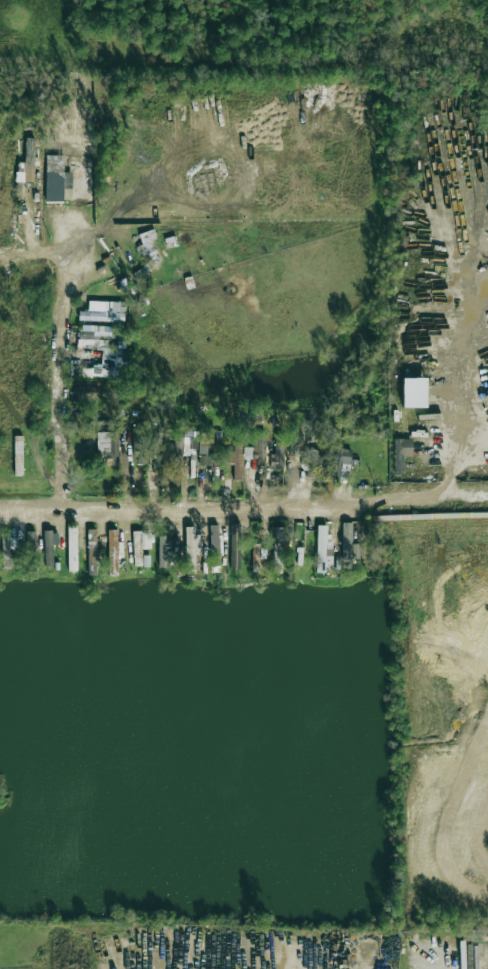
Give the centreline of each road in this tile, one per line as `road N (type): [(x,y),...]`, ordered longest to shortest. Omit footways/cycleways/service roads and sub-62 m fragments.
road 1 (residential): [(0,504),(346,507),(446,498)]
road 2 (residential): [(68,503),(64,210)]

